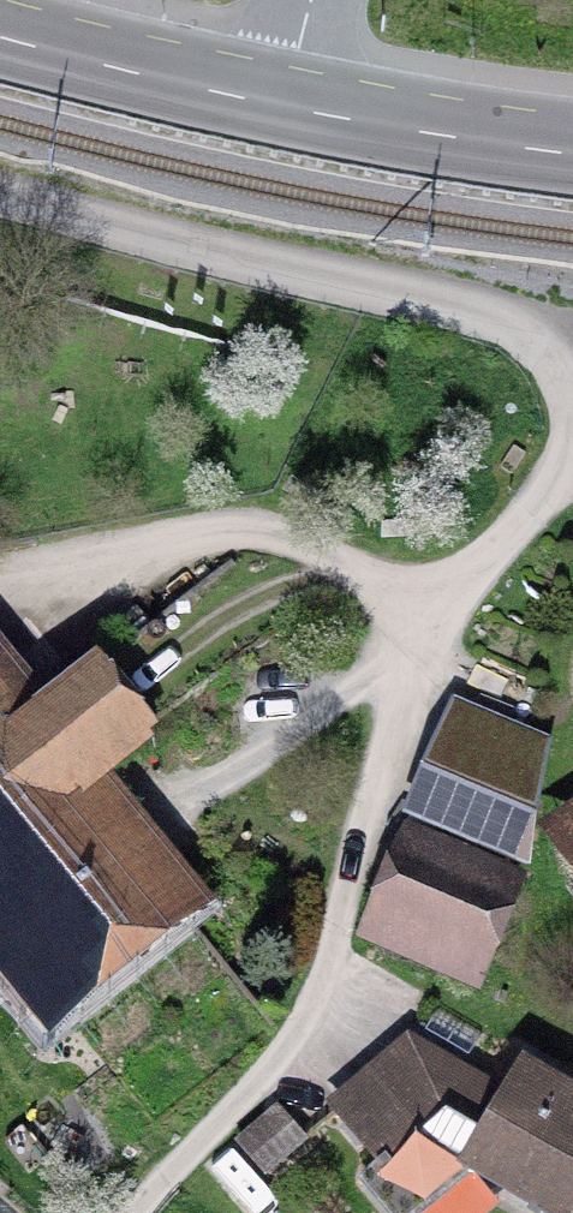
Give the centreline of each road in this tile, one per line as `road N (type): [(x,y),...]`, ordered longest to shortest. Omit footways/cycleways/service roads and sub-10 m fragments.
road 1 (residential): [(572,456),(399,690),(332,950),(293,1037),(136,1212)]
road 2 (residential): [(0,192),(251,266),(537,332),(572,404)]
road 3 (secondary): [(572,154),(282,108),(0,38)]
road 4 (track): [(455,614),(239,530),(122,558),(8,599)]
road 5 (track): [(424,655),(165,807)]

